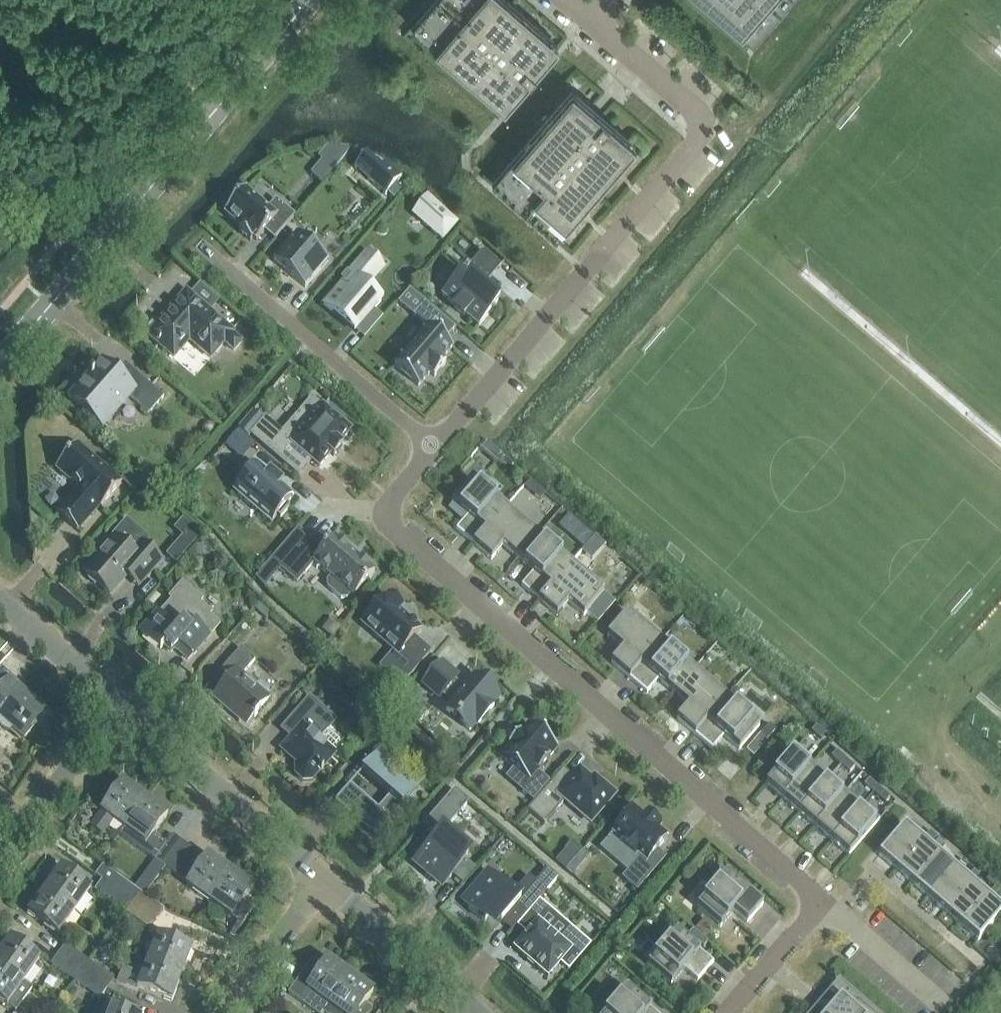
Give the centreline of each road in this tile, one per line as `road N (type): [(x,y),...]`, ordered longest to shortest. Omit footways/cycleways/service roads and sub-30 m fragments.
road 1 (residential): [(725,1012),(821,902),(402,536),(390,519),(392,503),(434,446)]
road 2 (residential): [(434,446),(712,124),(594,20)]
road 3 (tertiary): [(0,365),(312,0)]
road 4 (residential): [(434,446),(202,244)]
road 5 (residential): [(325,882),(118,703)]
road 6 (residential): [(0,867),(118,703)]
road 7 (residential): [(479,1012),(325,882)]
road 8 (residential): [(230,1012),(325,882)]
road 9 (residential): [(118,703),(0,603)]

